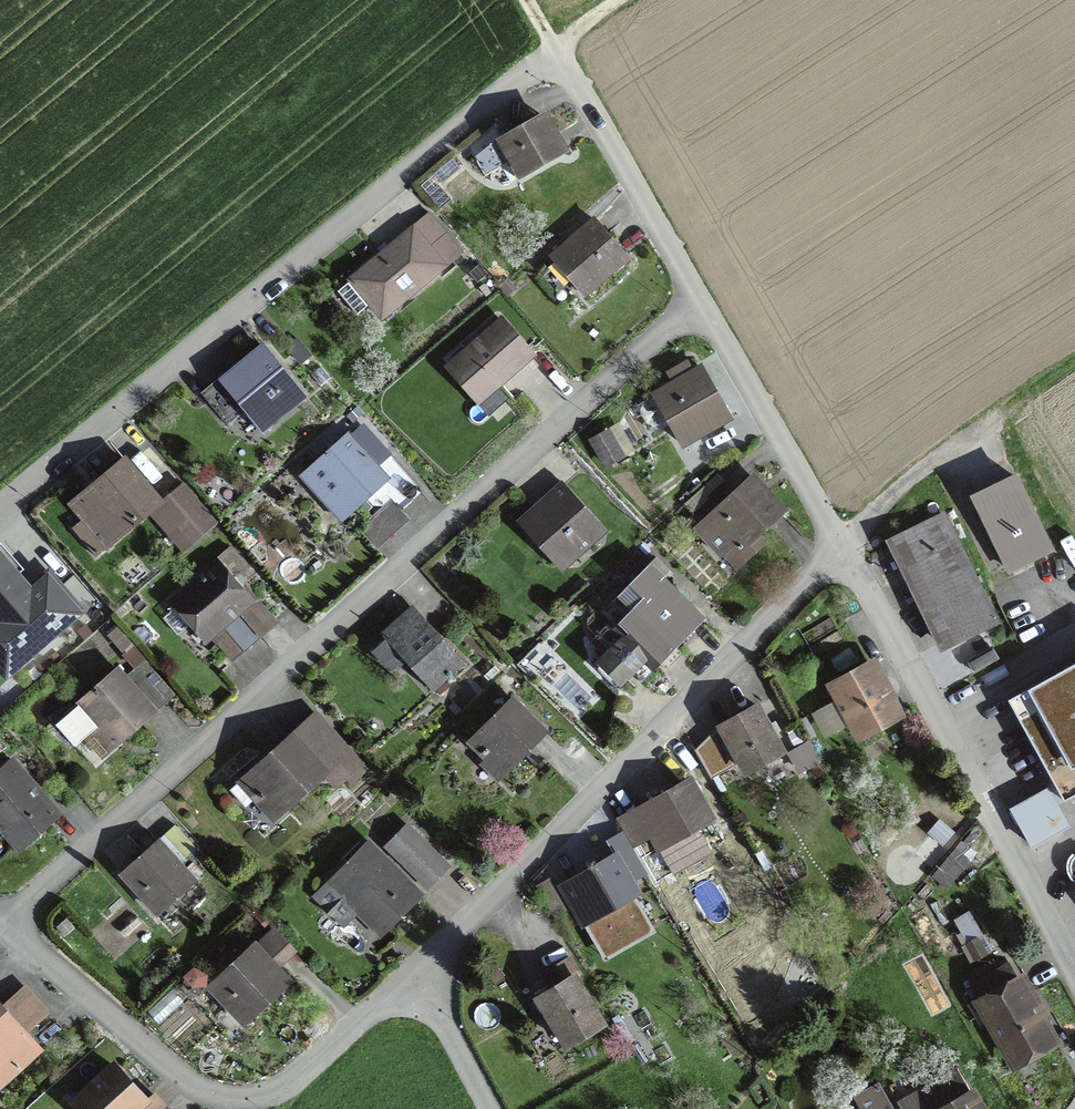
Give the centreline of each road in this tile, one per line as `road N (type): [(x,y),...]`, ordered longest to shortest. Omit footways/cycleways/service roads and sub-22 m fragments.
road 1 (residential): [(0,513),(565,43),(697,295)]
road 2 (residential): [(697,295),(6,922)]
road 3 (residential): [(418,980),(834,559)]
road 4 (residential): [(6,922),(202,1100),(267,1108),(418,980)]
road 5 (residential): [(1074,964),(858,577),(834,559)]
road 6 (residential): [(834,559),(697,295)]
road 7 (residential): [(490,1108),(418,980)]

